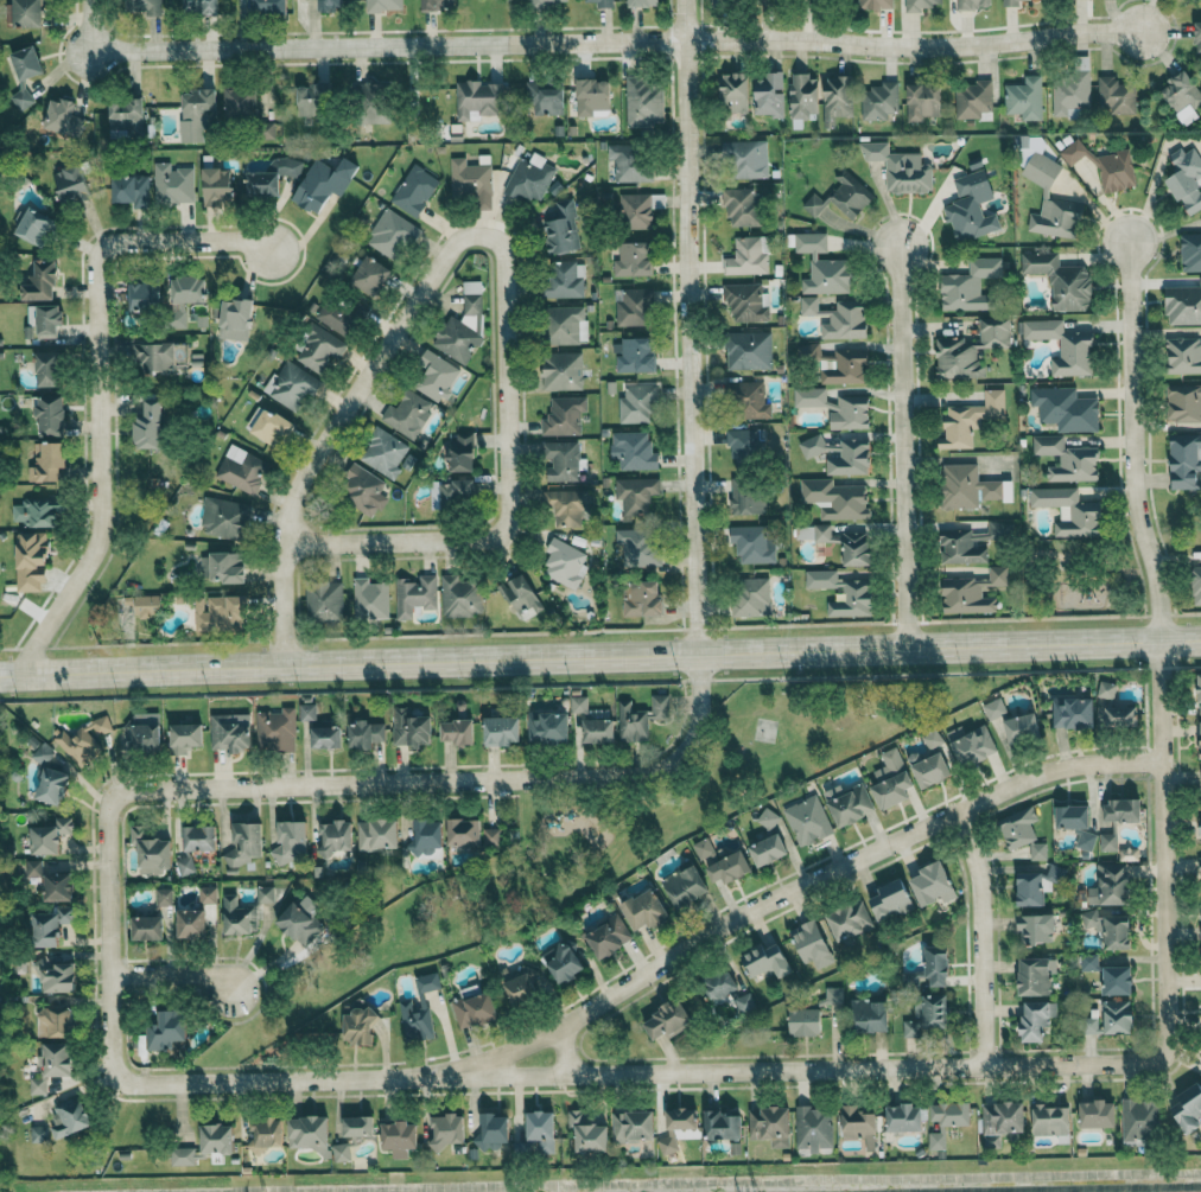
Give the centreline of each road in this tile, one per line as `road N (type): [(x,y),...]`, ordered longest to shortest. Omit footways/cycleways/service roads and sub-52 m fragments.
road 1 (tertiary): [(1200,642),(0,675)]
road 2 (residential): [(1142,30),(887,47),(786,39),(90,50)]
road 3 (residential): [(116,1076),(133,1084),(1142,1062),(1161,1054)]
road 4 (residential): [(451,1076),(555,1032),(705,933),(1034,775),(1092,761),(1161,760)]
road 5 (residential): [(699,657),(695,727),(667,766),(129,791),(112,799)]
road 6 (residential): [(684,0),(699,657)]
road 7 (residential): [(273,250),(240,240),(117,242),(95,263),(100,524),(89,560),(15,675)]
road 8 (residential): [(282,543),(487,538),(502,529),(509,511),(501,256),(498,242),(485,235)]
road 9 (residential): [(485,235),(452,242),(294,491),(282,543),(284,668)]
road 10 (residential): [(1161,1054),(1161,643)]
road 11 (residential): [(1129,241),(1133,474),(1161,643)]
road 12 (residential): [(905,649),(900,248)]
road 13 (residential): [(112,799),(108,971),(116,1076)]
road 14 (residential): [(984,1065),(980,895),(957,809)]
road 15 (residential): [(108,971),(199,971),(234,986)]

